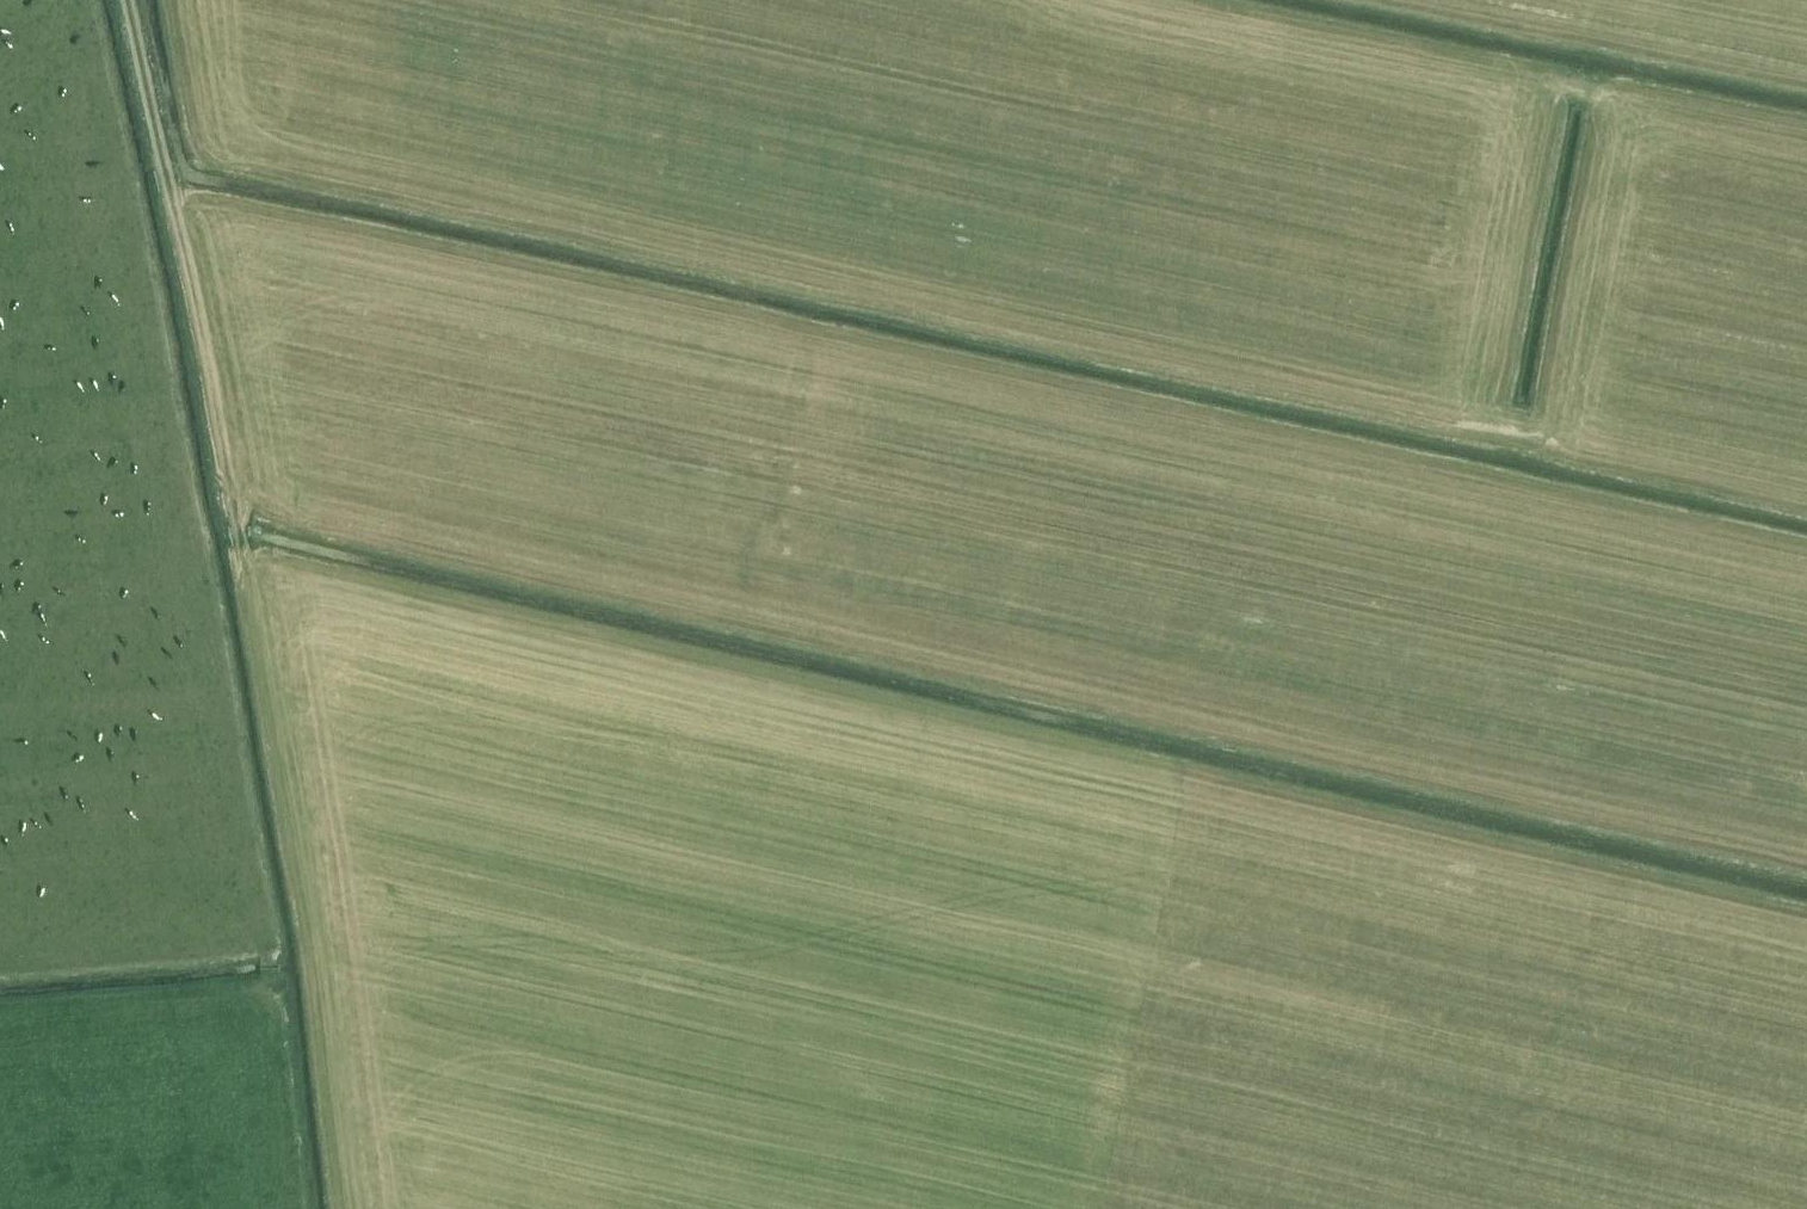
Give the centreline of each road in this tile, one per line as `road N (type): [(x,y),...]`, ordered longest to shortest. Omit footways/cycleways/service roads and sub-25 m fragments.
road 1 (track): [(129,0),(194,285)]

